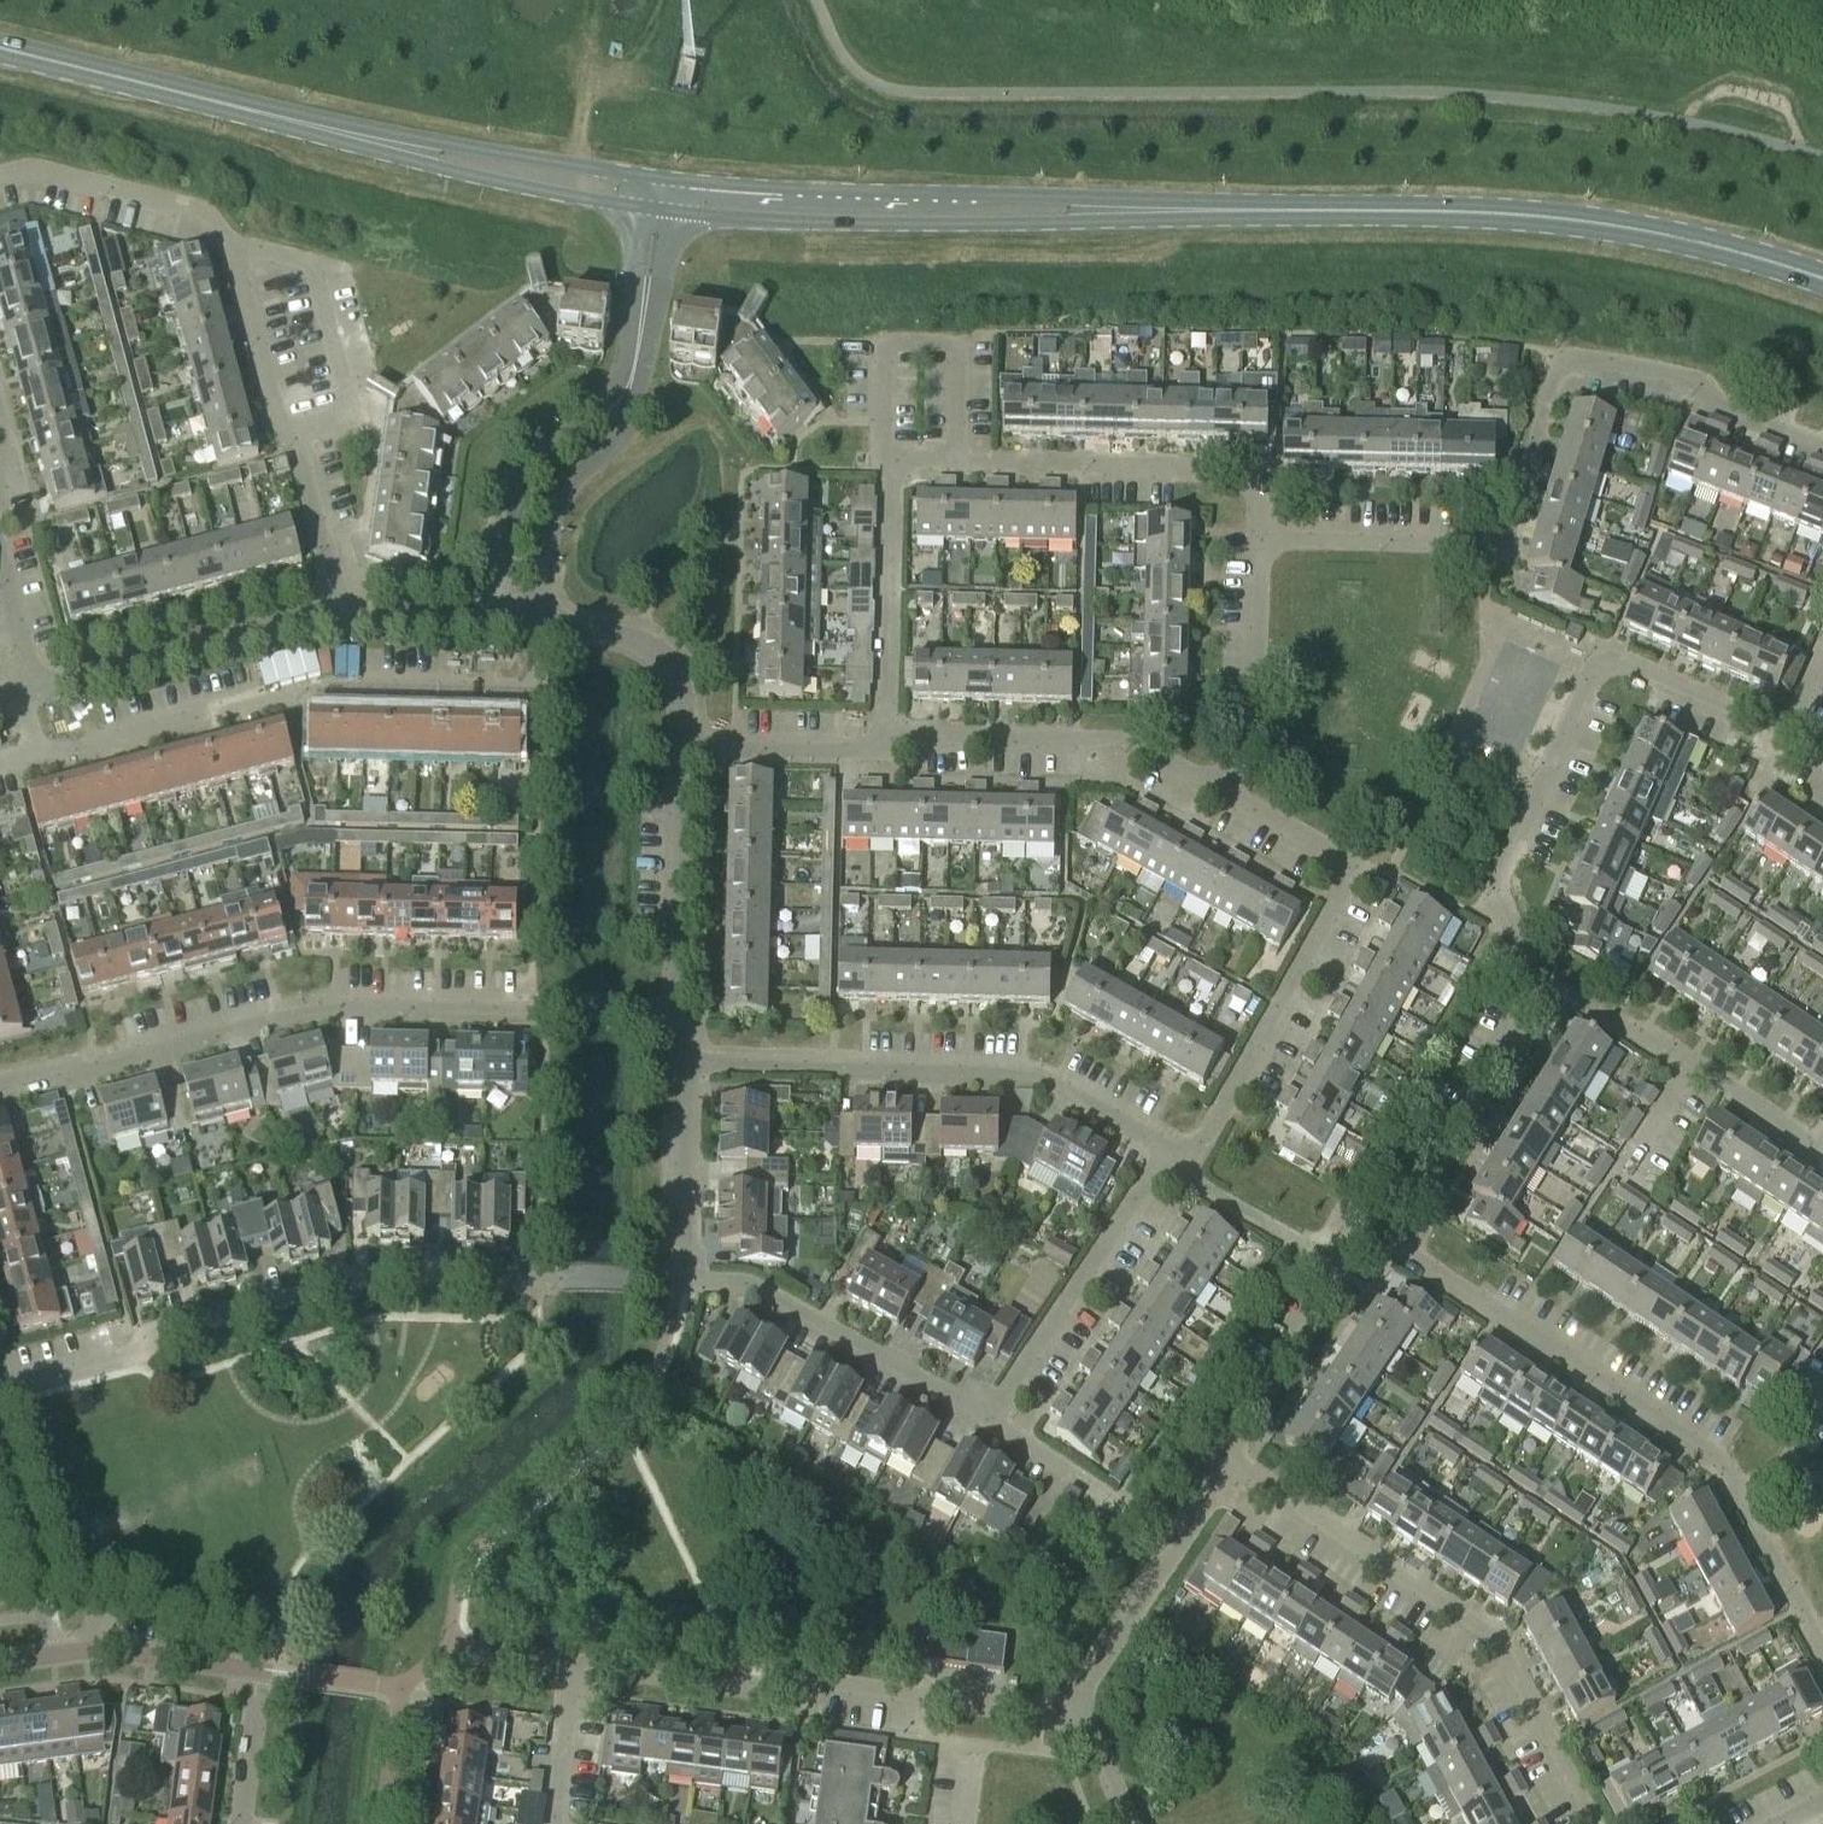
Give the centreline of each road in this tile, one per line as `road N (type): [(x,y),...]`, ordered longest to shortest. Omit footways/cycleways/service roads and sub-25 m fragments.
road 1 (residential): [(1258,540),(1254,493),(1223,468),(891,459),(884,742)]
road 2 (residential): [(0,1084),(61,1067),(94,1068),(328,1008),(673,1013)]
road 3 (secondary): [(1822,279),(1729,250),(1555,218),(1170,211)]
road 4 (residential): [(344,619),(299,434),(279,421),(221,229),(196,210),(31,169),(0,176)]
road 5 (residential): [(1822,1653),(1717,1458),(1380,1236)]
road 6 (residential): [(20,695),(32,739),(62,754),(319,689),(526,688),(537,676),(542,627)]
road 7 (residential): [(1544,985),(1514,929),(1500,877),(1596,670),(1626,666),(1765,726),(1822,763)]
road 8 (residential): [(0,1393),(138,1355),(165,1331),(372,1278),(560,1279)]
road 9 (residential): [(1595,1823),(1489,1633),(1231,1466)]
road 10 (secondary): [(656,209),(952,225),(1170,211)]
road 11 (residential): [(1174,1158),(1033,1075),(684,1064)]
road 12 (secondary): [(1170,211),(1063,197),(660,179)]
road 13 (residential): [(1174,1158),(1204,1143),(1345,881),(1331,854),(1221,793)]
road 14 (residential): [(1066,1714),(794,1681),(762,1689),(587,1669)]
road 15 (residential): [(1258,540),(1501,540),(1565,362)]
road 16 (residential): [(1221,793),(1124,740),(906,736),(884,742)]
road 17 (secondary): [(339,132),(0,49)]
road 18 (residential): [(678,1282),(759,1290),(987,1420)]
road 19 (secondary): [(339,132),(437,168),(656,209)]
road 20 (secondary): [(660,179),(339,132)]
road 21 (residential): [(987,1420),(1156,1168),(1174,1158)]
road 22 (residential): [(1822,1148),(1668,1048),(1544,985)]
road 23 (residential): [(35,691),(293,623),(344,619)]
road 24 (unclassified): [(636,358),(608,400),(523,481),(512,516),(502,625)]
road 25 (residential): [(1380,1236),(1401,1219),(1544,985)]
road 26 (residential): [(1066,1714),(1231,1466)]
road 27 (unclassified): [(542,627),(560,503),(627,429),(636,358)]
road 28 (residential): [(1231,1466),(1235,1438),(1344,1268),(1380,1236)]
road 29 (residential): [(1822,449),(1726,411),(1689,379),(1565,362)]
road 30 (residential): [(673,1013),(682,744)]
road 31 (residential): [(0,1662),(100,1650),(260,1670)]
road 32 (residential): [(1221,793),(1254,728),(1258,540)]
road 33 (residential): [(678,1282),(684,1064)]
road 34 (residential): [(682,744),(679,688),(656,655),(620,638),(542,627)]
road 35 (residential): [(682,744),(858,750),(884,742)]
road 36 (track): [(575,166),(594,0)]
road 37 (residential): [(344,619),(502,625)]
road 38 (residential): [(559,1823),(576,1690),(587,1669)]
road 39 (residential): [(240,1823),(260,1670)]
road 40 (unclassified): [(636,358),(656,209)]
road 41 (residential): [(35,691),(0,556)]
road 42 (residential): [(1127,1823),(1095,1736),(1066,1714)]

